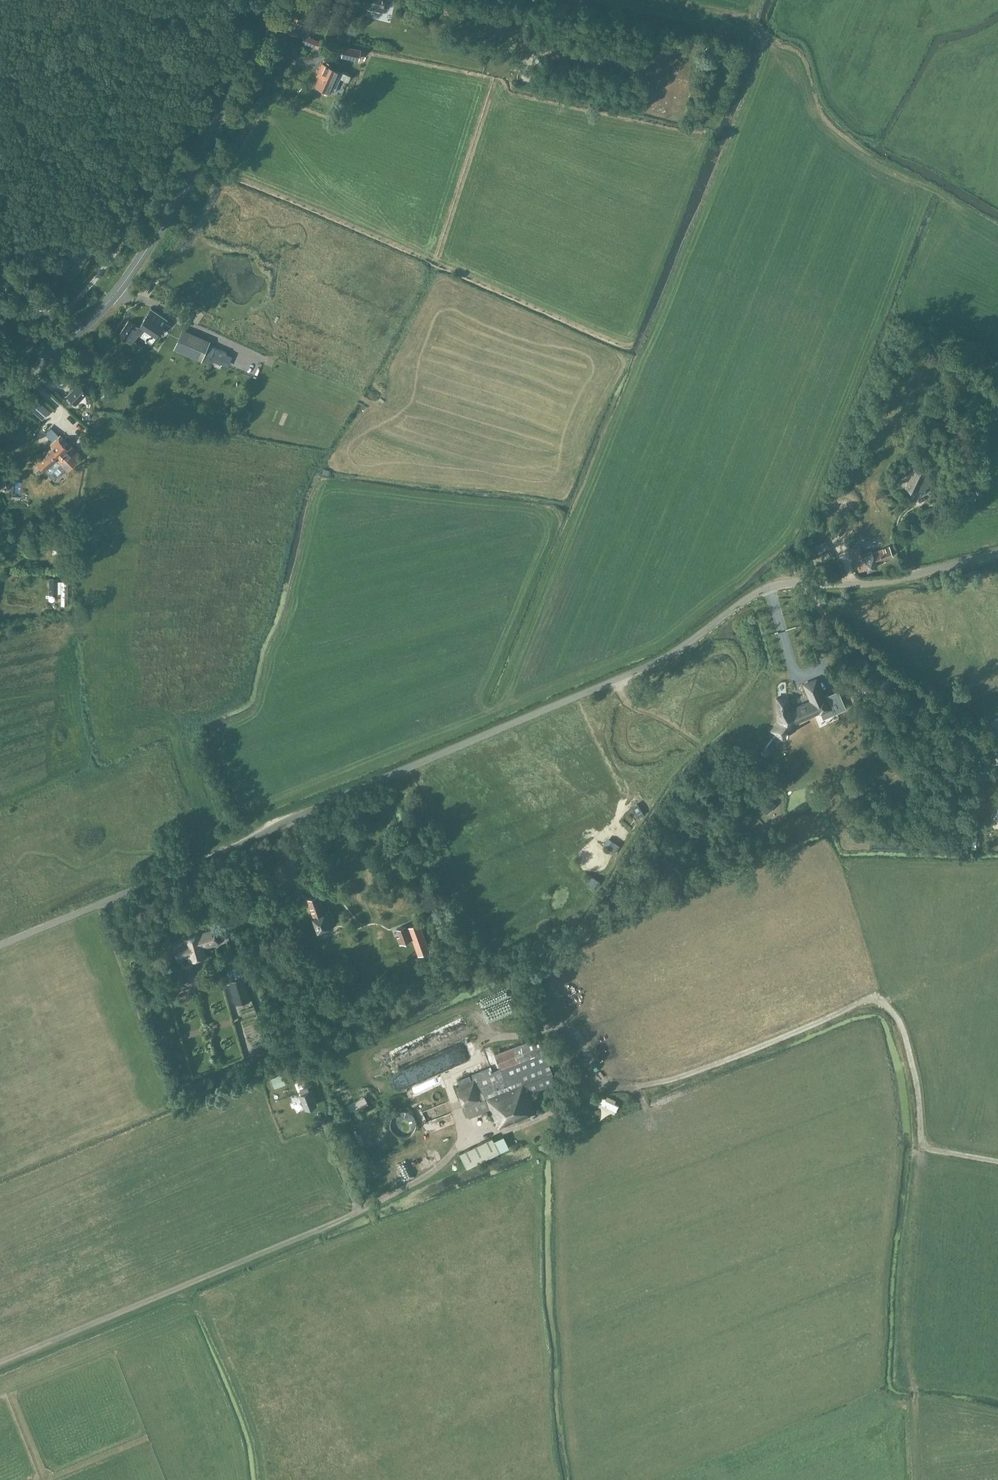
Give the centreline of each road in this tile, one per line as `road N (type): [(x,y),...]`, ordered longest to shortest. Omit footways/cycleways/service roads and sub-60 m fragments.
road 1 (unclassified): [(0,945),(670,654),(760,591),(891,580),(997,554)]
road 2 (track): [(482,1131),(463,1136),(450,1156),(383,1203),(0,1364)]
road 3 (secondary): [(0,390),(90,320),(131,273),(196,163),(271,0)]
road 4 (track): [(482,1131),(540,1120),(590,1092),(670,1080),(874,999),(883,1003)]
road 5 (track): [(883,1003),(909,1053),(921,1143),(997,1162)]
road 6 (track): [(720,782),(705,752),(631,707),(612,679)]

